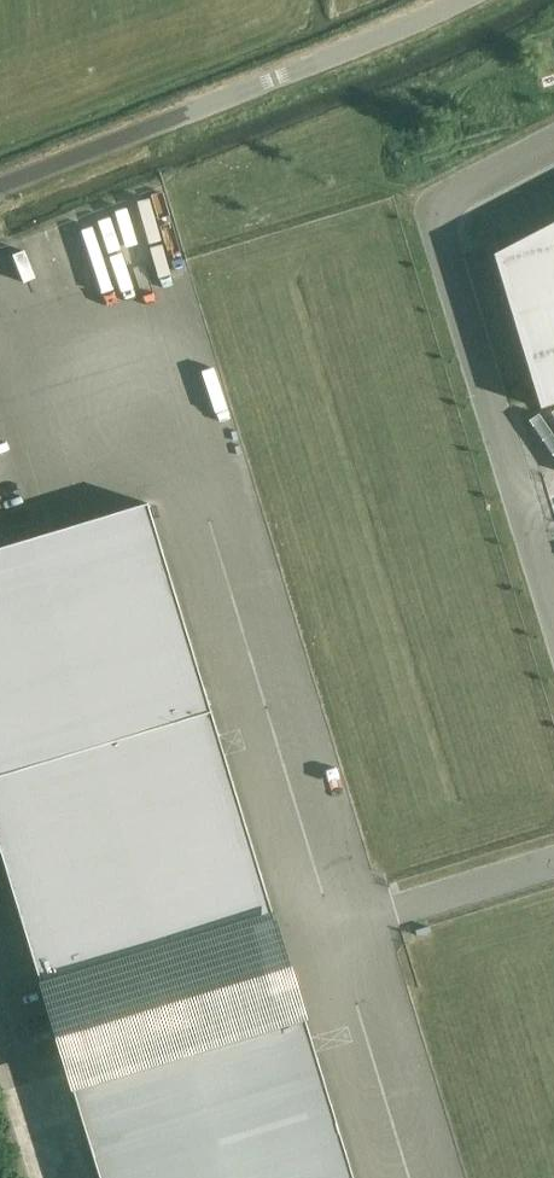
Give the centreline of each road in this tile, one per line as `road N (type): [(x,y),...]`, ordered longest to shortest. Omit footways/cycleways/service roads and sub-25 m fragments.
road 1 (unclassified): [(553,146),(466,191),(442,213),(441,241),(553,606)]
road 2 (unclassified): [(0,187),(347,52),(457,0)]
road 3 (unclassified): [(399,909),(553,862)]

